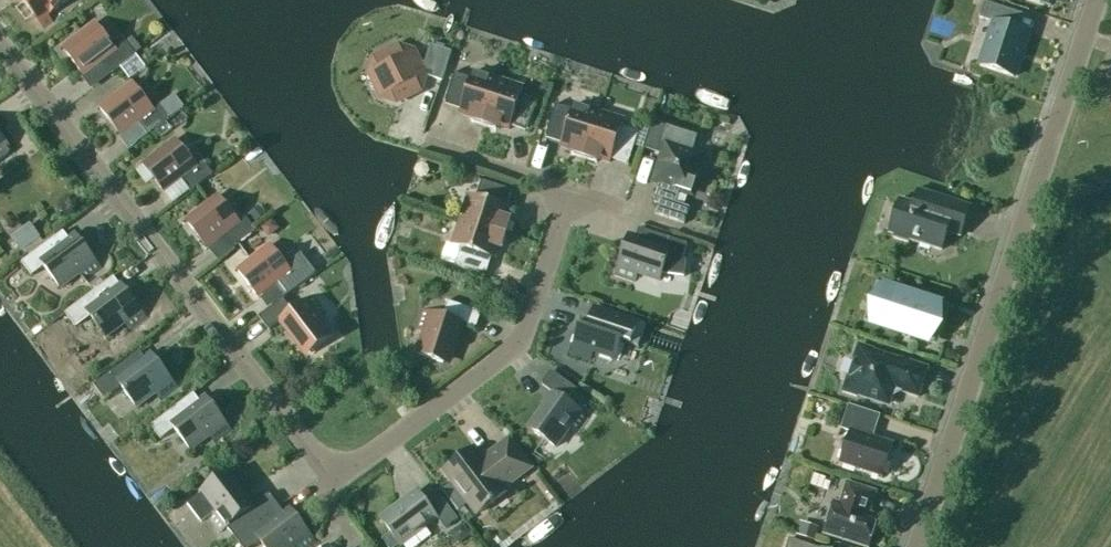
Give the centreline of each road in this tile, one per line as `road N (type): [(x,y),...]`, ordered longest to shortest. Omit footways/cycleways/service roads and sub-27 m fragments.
road 1 (residential): [(569,197),(520,348),(351,469),(313,458),(0,37)]
road 2 (residential): [(915,546),(1095,0)]
road 3 (residential): [(569,197),(427,151)]

